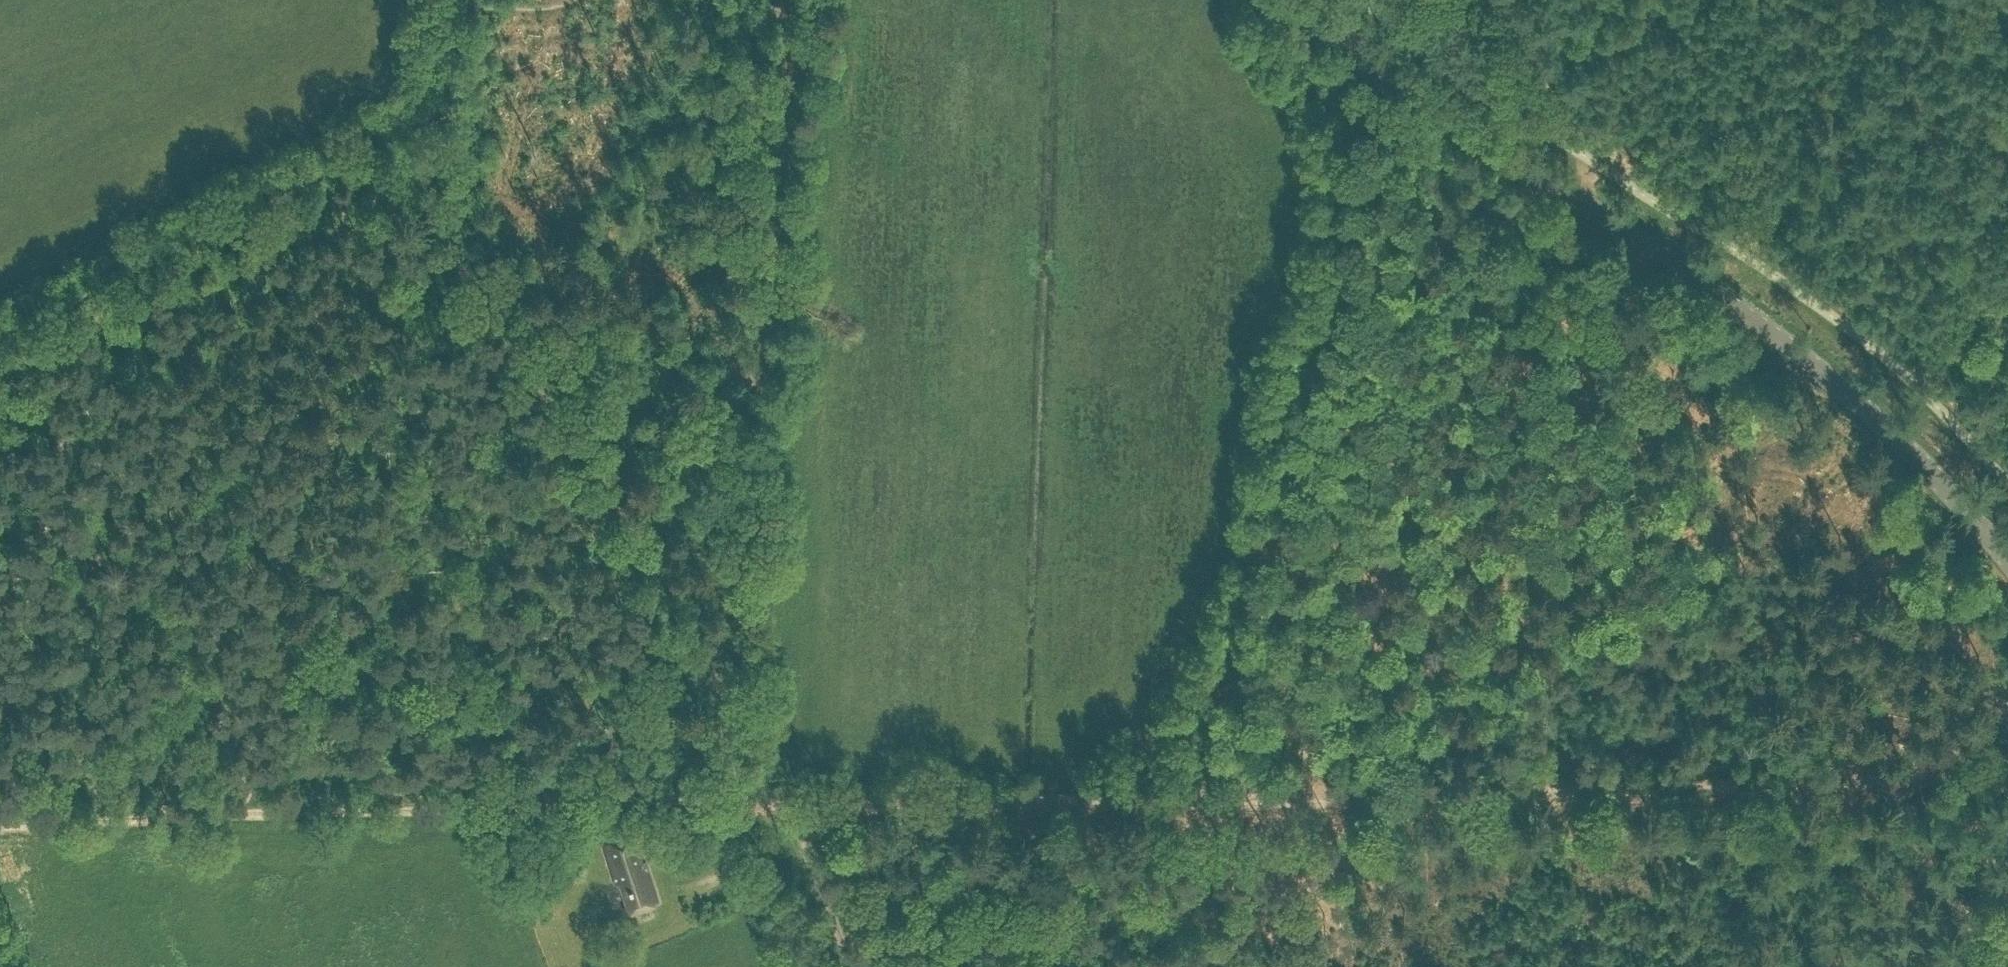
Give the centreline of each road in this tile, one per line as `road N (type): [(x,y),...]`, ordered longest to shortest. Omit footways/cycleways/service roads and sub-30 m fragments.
road 1 (track): [(791,803),(1748,791),(1910,774),(2007,702)]
road 2 (tertiary): [(2007,561),(1748,306),(1566,185),(1382,45),(1299,0)]
road 3 (track): [(249,812),(636,798),(791,803)]
road 4 (track): [(432,132),(22,328)]
road 5 (track): [(249,812),(0,826)]
road 6 (track): [(791,803),(858,966)]
road 7 (track): [(723,797),(730,864),(680,885)]

